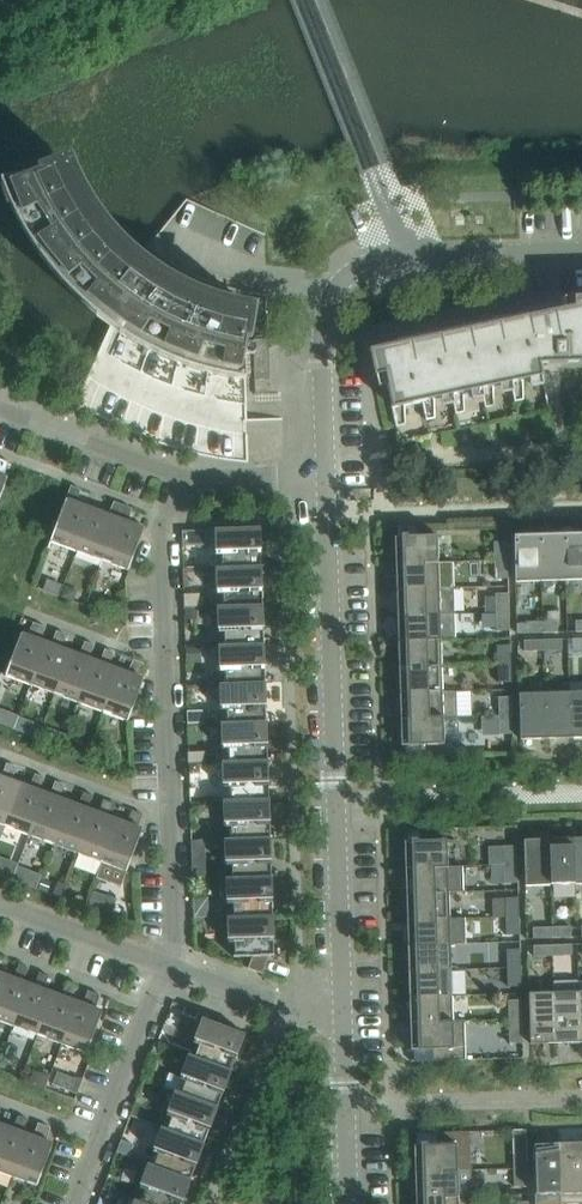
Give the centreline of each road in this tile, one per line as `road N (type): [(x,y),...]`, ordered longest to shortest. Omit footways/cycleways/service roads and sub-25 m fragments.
road 1 (residential): [(344,1024),(327,475)]
road 2 (residential): [(189,969),(180,516),(203,484)]
road 3 (residential): [(327,475),(322,323),(332,289),(354,270),(409,256),(581,250)]
road 4 (residential): [(91,1203),(179,964)]
road 5 (residential): [(0,397),(203,484)]
road 6 (residential): [(179,964),(0,897)]
road 7 (residential): [(350,1203),(344,1024)]
road 8 (residential): [(344,1024),(272,1009),(189,969)]
road 9 (residential): [(203,484),(327,475)]

